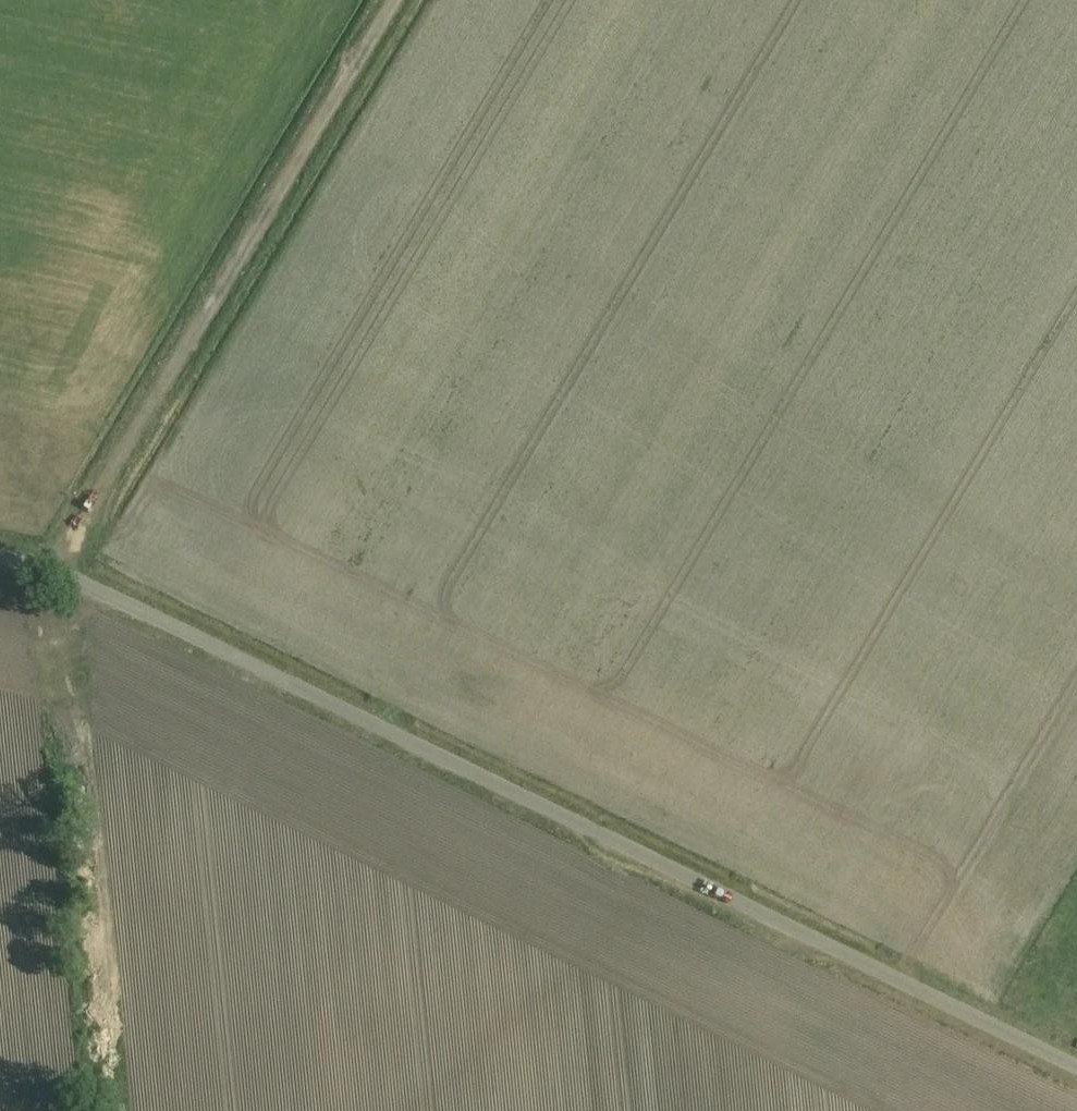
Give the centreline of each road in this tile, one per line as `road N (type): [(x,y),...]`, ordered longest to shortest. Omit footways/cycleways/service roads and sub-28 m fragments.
road 1 (unclassified): [(1076,1065),(79,581),(0,557)]
road 2 (track): [(397,0),(59,573)]
road 3 (track): [(79,581),(131,1110)]

